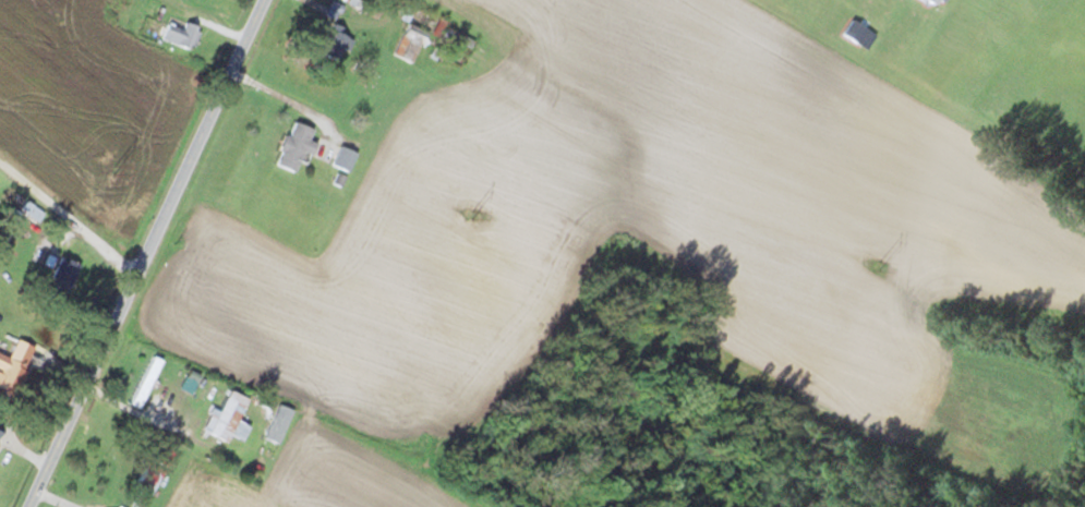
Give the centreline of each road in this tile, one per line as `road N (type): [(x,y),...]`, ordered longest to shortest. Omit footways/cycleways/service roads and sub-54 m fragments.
road 1 (residential): [(35,506),(267,0)]
road 2 (residential): [(141,269),(0,144)]

